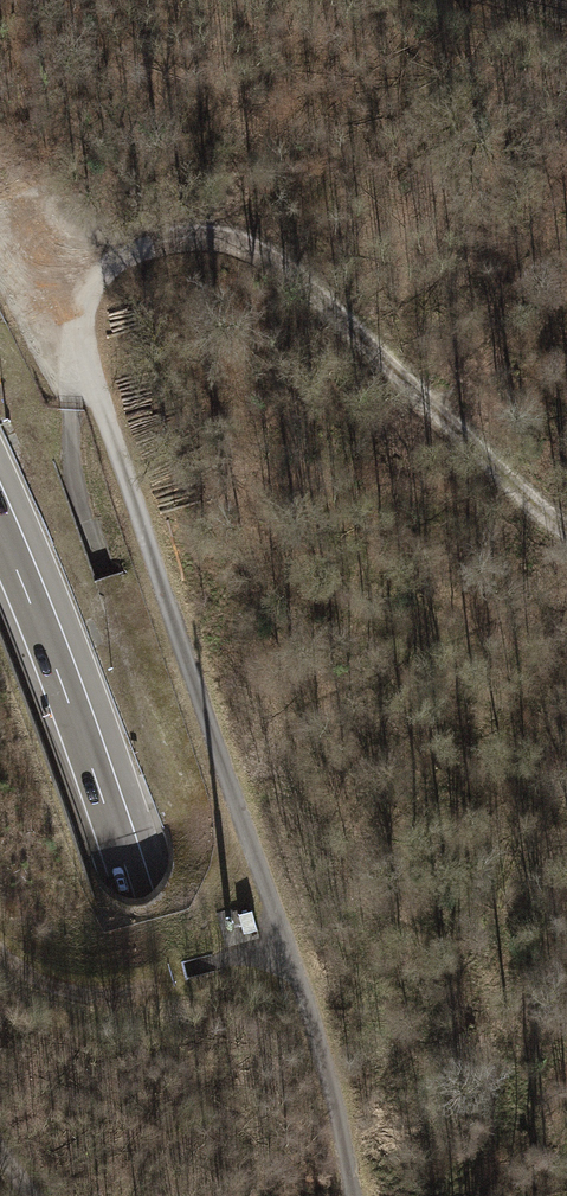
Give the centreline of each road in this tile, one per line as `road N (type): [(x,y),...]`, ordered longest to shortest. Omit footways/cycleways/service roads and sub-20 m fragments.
road 1 (track): [(566,526),(472,447),(318,296),(231,246),(161,243),(89,285),(88,362),(292,950),(358,1195)]
road 2 (motorway): [(227,1195),(195,1069),(82,738),(0,531)]
road 3 (motorway): [(0,866),(51,1035),(86,1195)]

